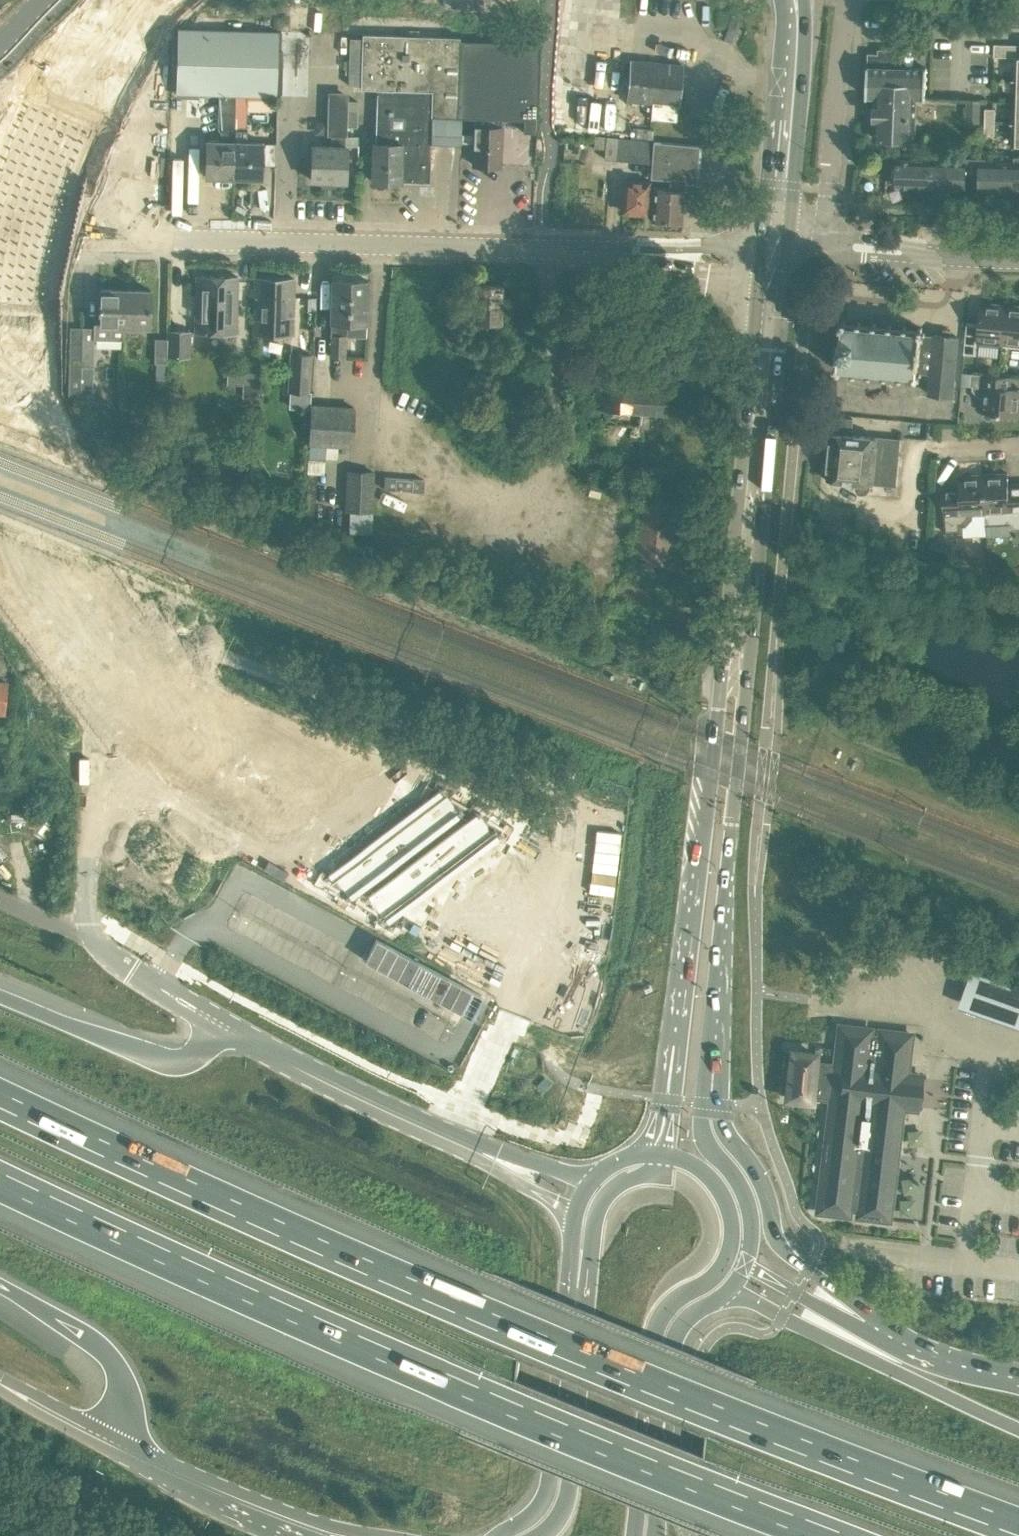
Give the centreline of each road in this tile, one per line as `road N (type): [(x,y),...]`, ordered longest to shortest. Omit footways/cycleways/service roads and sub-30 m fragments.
road 1 (primary): [(706,1055),(676,976),(610,915),(567,895),(357,839),(260,792),(149,708),(81,616),(31,508),(18,445),(11,289),(27,204),(61,112),(133,0)]
road 2 (motorway): [(1018,1523),(522,1333),(0,1089)]
road 3 (primary): [(0,464),(35,566),(66,624),(134,717),(187,767),(318,844),(601,933),(658,982),(673,1050)]
road 4 (motorway): [(0,1172),(515,1410),(838,1535)]
road 5 (residential): [(789,220),(737,251),(706,255),(190,233),(175,241),(83,240)]
road 6 (unclassified): [(0,618),(85,747),(95,784),(84,905),(94,947)]
road 7 (unclassified): [(714,1301),(762,1306),(1018,1427)]
road 8 (primary): [(865,1320),(779,1244),(763,1186),(722,1123),(721,1083),(706,1055)]
road 9 (primary): [(219,1023),(482,1154)]
road 10 (primary): [(109,0),(41,108),(0,229)]
road 11 (motorway): [(219,1023),(196,1051),(160,1057),(0,995)]
road 12 (primary): [(745,1263),(748,1203),(702,1128),(706,1055)]
road 13 (motorway): [(0,1286),(102,1350),(119,1394),(110,1444)]
road 14 (unclassified): [(1018,259),(818,249)]
road 15 (primary): [(579,1268),(562,1458)]
road 16 (primary): [(659,1372),(652,1350),(659,1317),(716,1274),(731,1237)]
road 17 (primary): [(1018,1379),(911,1348),(865,1320)]
road 18 (primary): [(168,1470),(226,1505),(313,1535)]
road 19 (primary): [(664,1155),(605,1196),(579,1268)]
road 20 (unclassified): [(94,947),(219,1023)]
road 21 (primary): [(865,1320),(745,1263)]
road 22 (unclassified): [(110,1444),(0,1381)]
road 23 (primary): [(649,1497),(659,1372)]
road 24 (unclassified): [(789,220),(782,185),(795,100)]
road 25 (primary): [(673,1050),(651,1132),(626,1157)]

